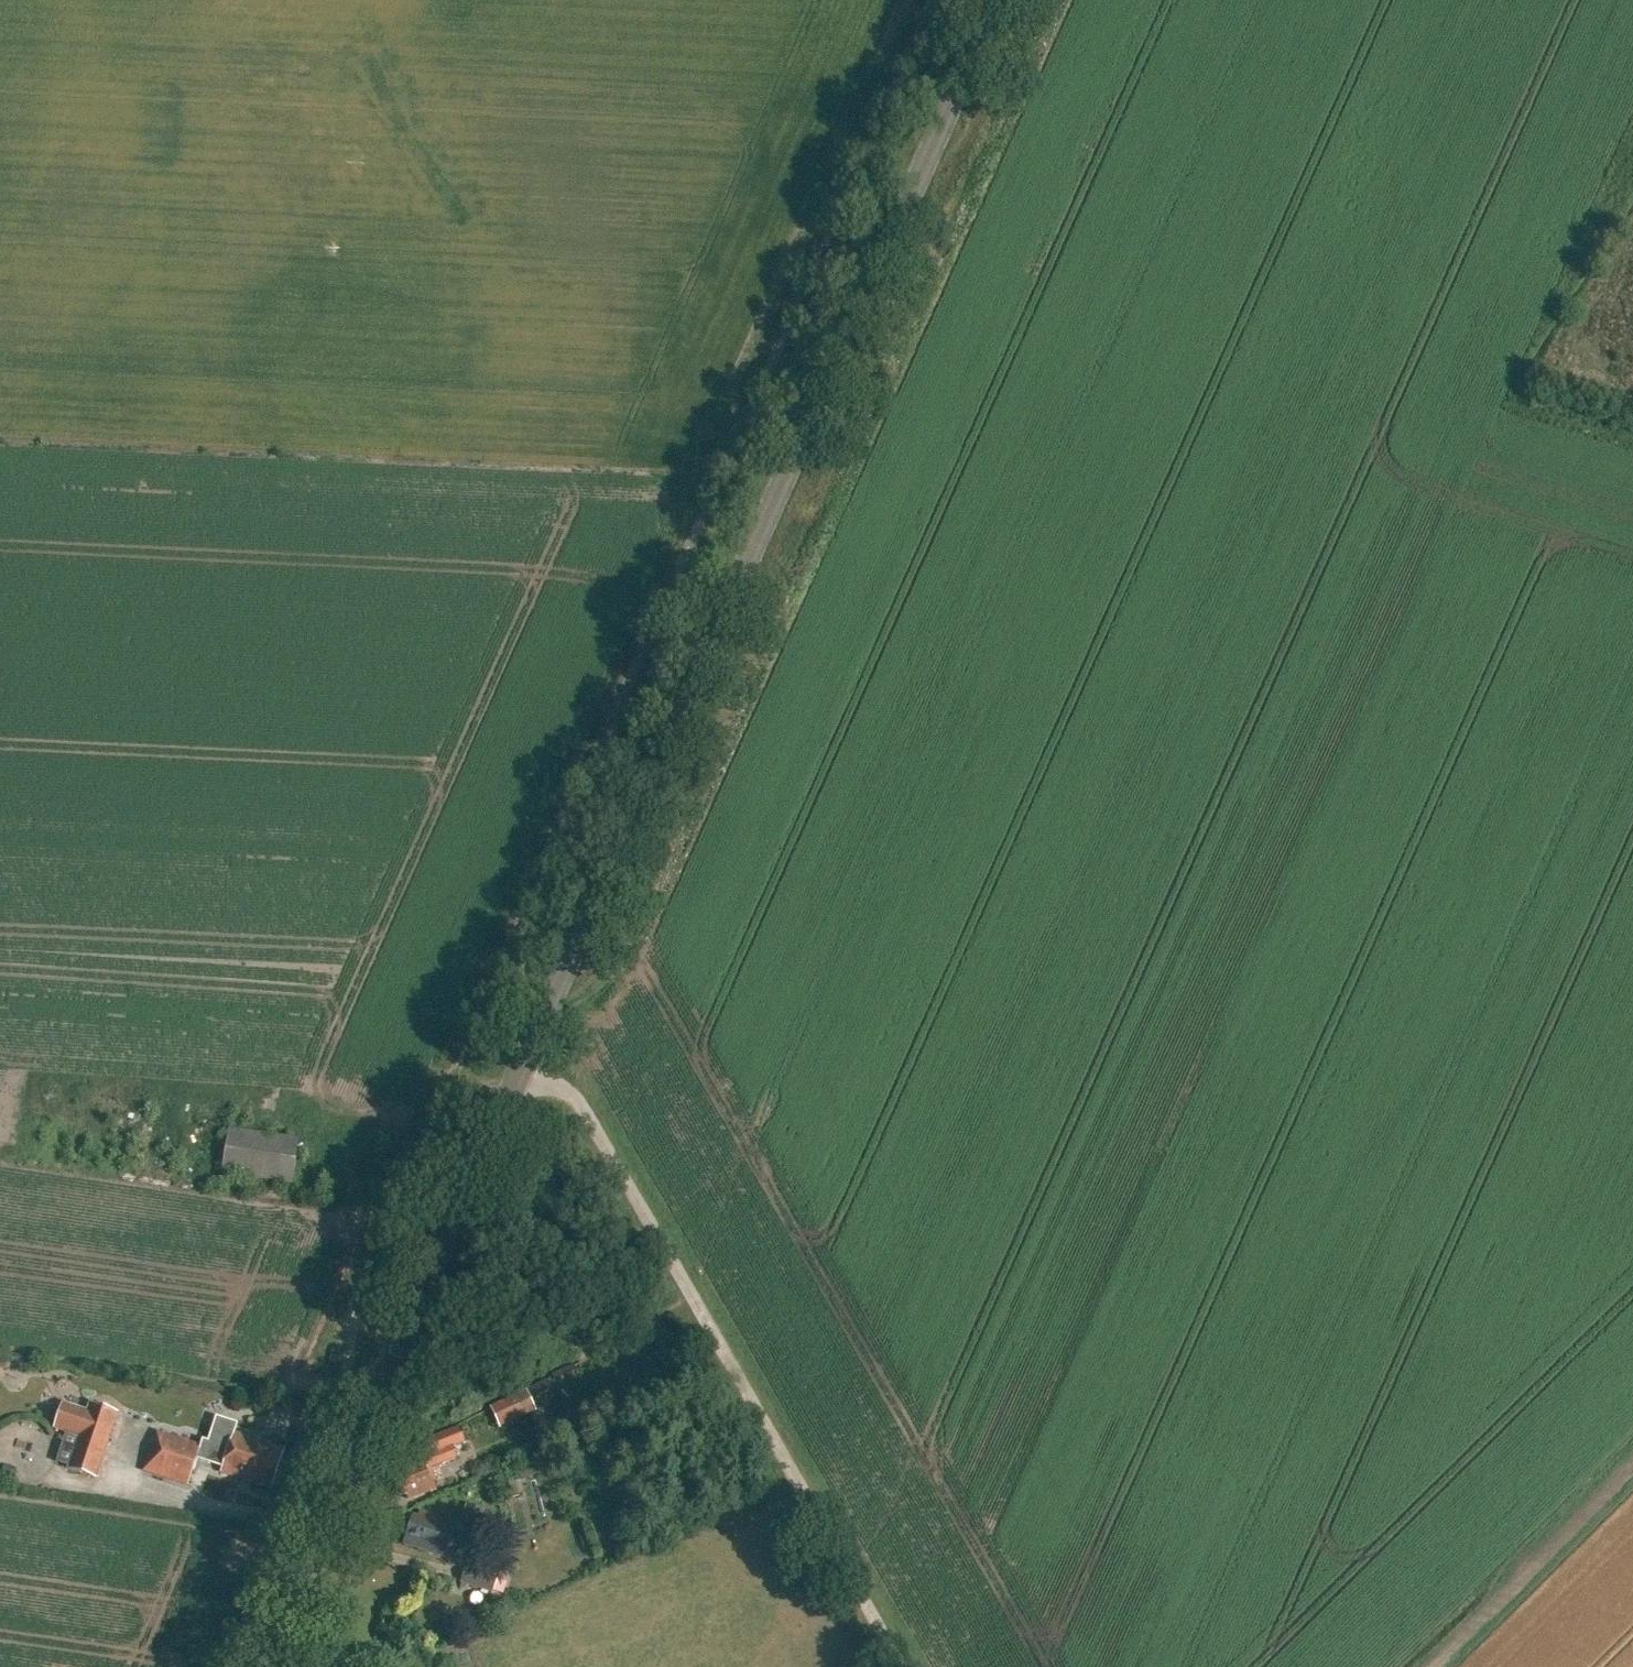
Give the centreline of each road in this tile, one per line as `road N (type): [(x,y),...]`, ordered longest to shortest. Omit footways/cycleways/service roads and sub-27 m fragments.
road 1 (tertiary): [(266,1666),(519,1067),(995,0)]
road 2 (track): [(519,1067),(575,1098),(898,1666)]
road 3 (track): [(1632,1465),(1431,1666)]

